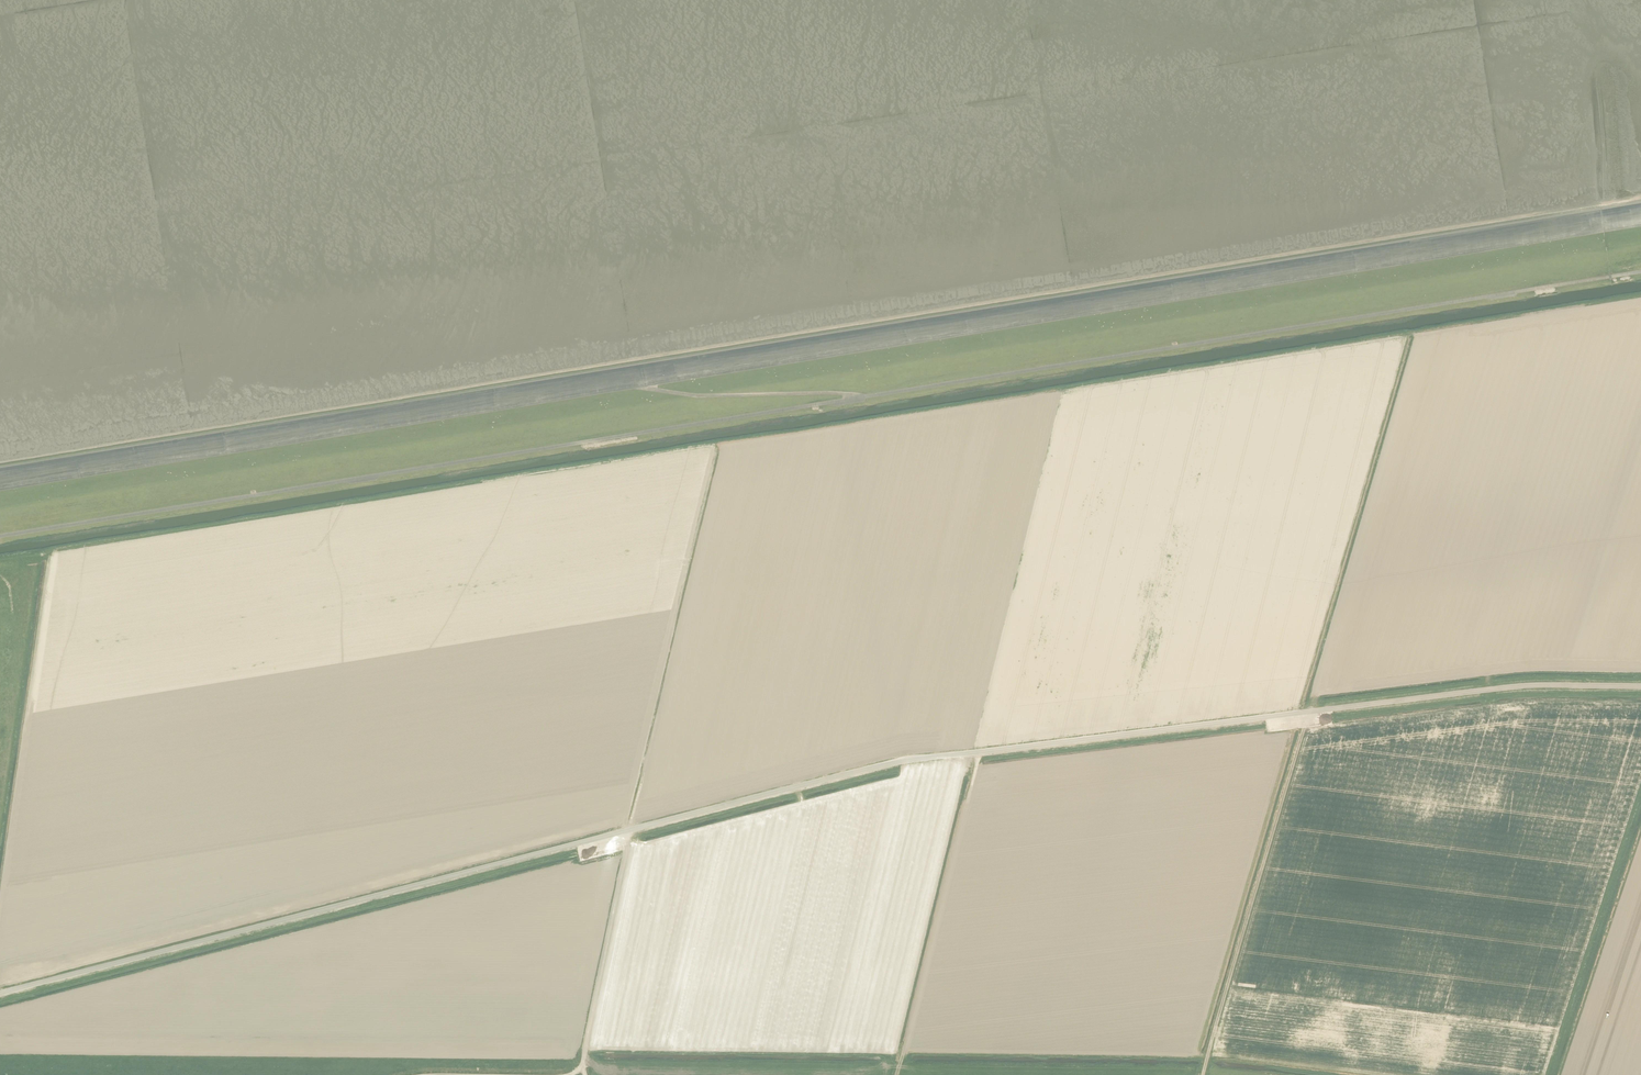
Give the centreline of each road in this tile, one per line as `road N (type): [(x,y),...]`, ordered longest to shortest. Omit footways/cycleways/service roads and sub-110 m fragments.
road 1 (unclassified): [(1640,686),(1519,685),(896,759),(0,993)]

